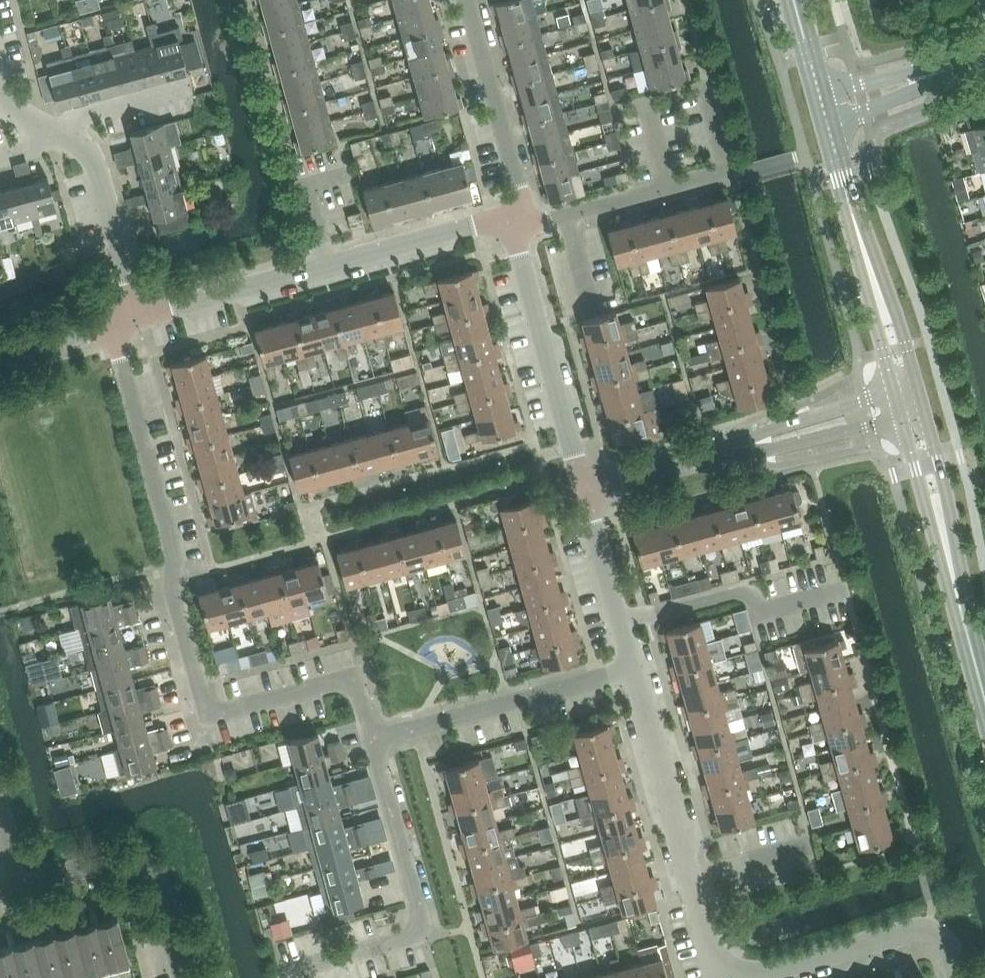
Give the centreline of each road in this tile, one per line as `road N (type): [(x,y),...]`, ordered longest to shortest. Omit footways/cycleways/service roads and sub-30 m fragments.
road 1 (residential): [(374,740),(350,683),(233,711),(204,703),(172,591),(176,555),(111,323)]
road 2 (residential): [(138,314),(484,223),(499,226)]
road 3 (residential): [(290,971),(412,938),(421,926),(374,740)]
road 4 (residential): [(729,977),(718,969),(695,895),(637,669)]
road 5 (tertiary): [(984,698),(909,414)]
road 6 (tertiary): [(902,389),(829,124)]
road 7 (residential): [(374,740),(637,669)]
road 8 (residential): [(510,232),(588,490)]
road 9 (residential): [(958,977),(942,939),(925,930),(736,977)]
road 10 (residential): [(184,977),(155,874),(144,865),(123,859),(23,886)]
road 11 (residential): [(510,232),(744,170)]
road 12 (residential): [(499,226),(519,206),(466,0)]
road 13 (residential): [(720,453),(909,414)]
road 14 (residential): [(902,389),(720,453)]
road 15 (residential): [(138,314),(96,170),(67,139)]
road 16 (residential): [(637,669),(588,490)]
road 17 (residential): [(588,490),(720,453)]
road 18 (residential): [(67,139),(87,113),(184,87)]
road 19 (residential): [(829,124),(880,107),(943,70)]
road 20 (residential): [(943,70),(822,96)]

